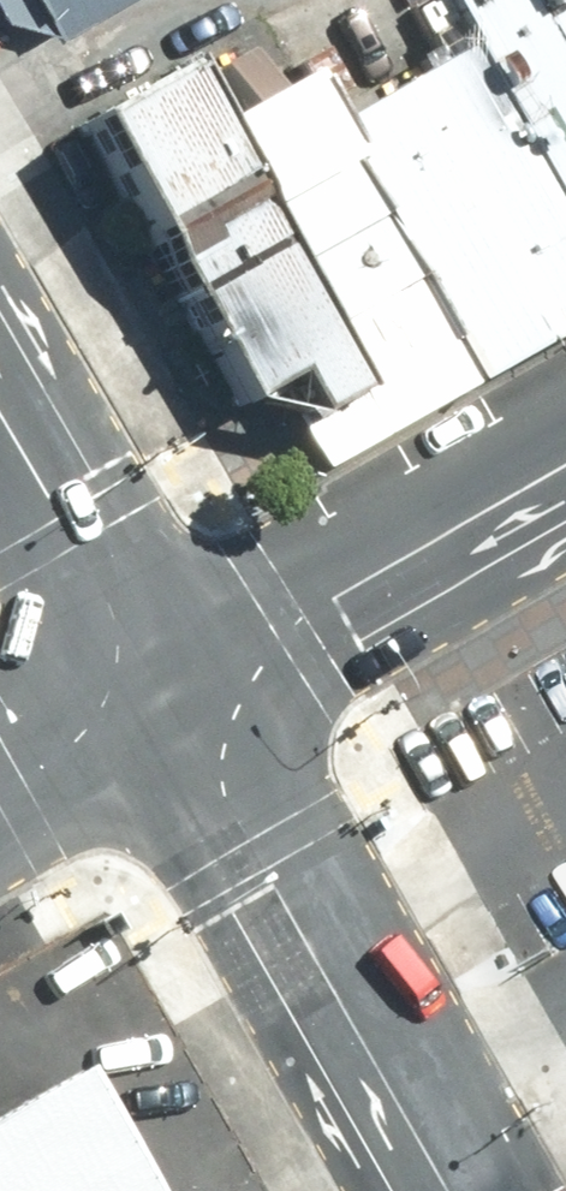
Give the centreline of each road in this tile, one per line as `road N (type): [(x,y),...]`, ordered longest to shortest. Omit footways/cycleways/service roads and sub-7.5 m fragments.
road 1 (secondary): [(162,693),(444,1190)]
road 2 (secondary): [(162,693),(565,467)]
road 3 (secondary): [(0,418),(162,693)]
road 4 (secondary): [(0,786),(162,693)]

